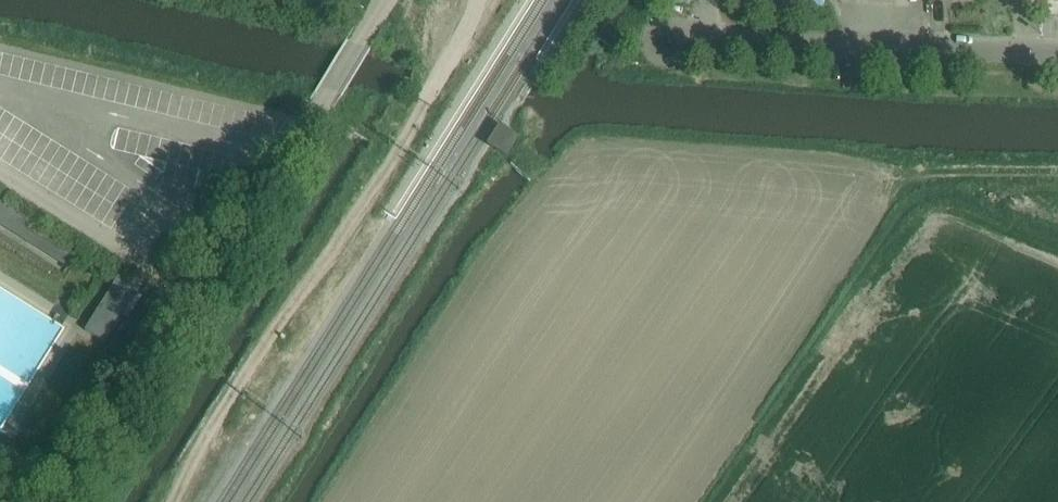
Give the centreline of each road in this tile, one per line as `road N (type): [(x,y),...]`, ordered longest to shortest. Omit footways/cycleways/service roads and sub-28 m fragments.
road 1 (track): [(173,501),(237,384),(424,110),(474,0)]
road 2 (track): [(1057,252),(949,211),(913,222),(717,501)]
road 3 (unclassified): [(664,40),(1057,48)]
road 4 (residential): [(143,264),(308,116),(367,25)]
road 5 (track): [(895,189),(925,174),(1057,172)]

